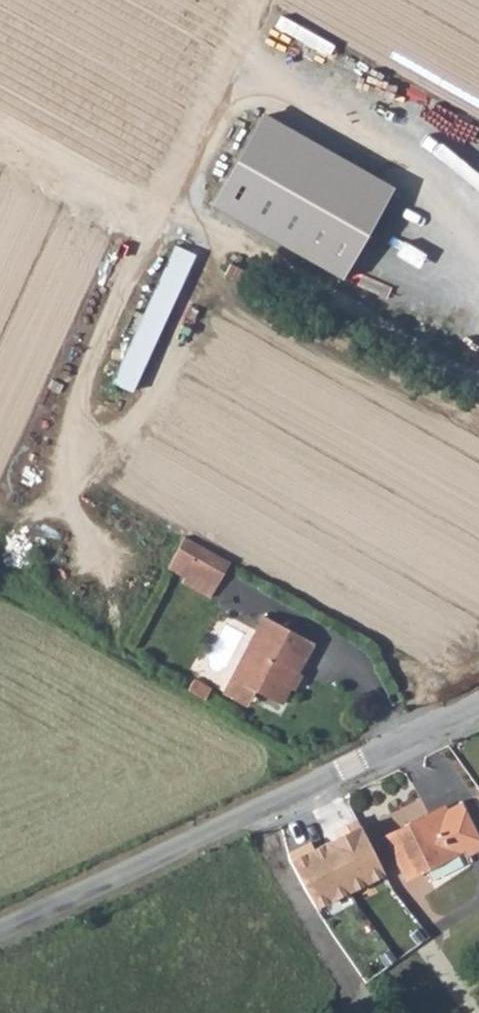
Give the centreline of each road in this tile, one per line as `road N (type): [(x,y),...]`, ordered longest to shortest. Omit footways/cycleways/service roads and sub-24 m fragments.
road 1 (track): [(478,376),(0,107)]
road 2 (tertiary): [(0,927),(478,704)]

